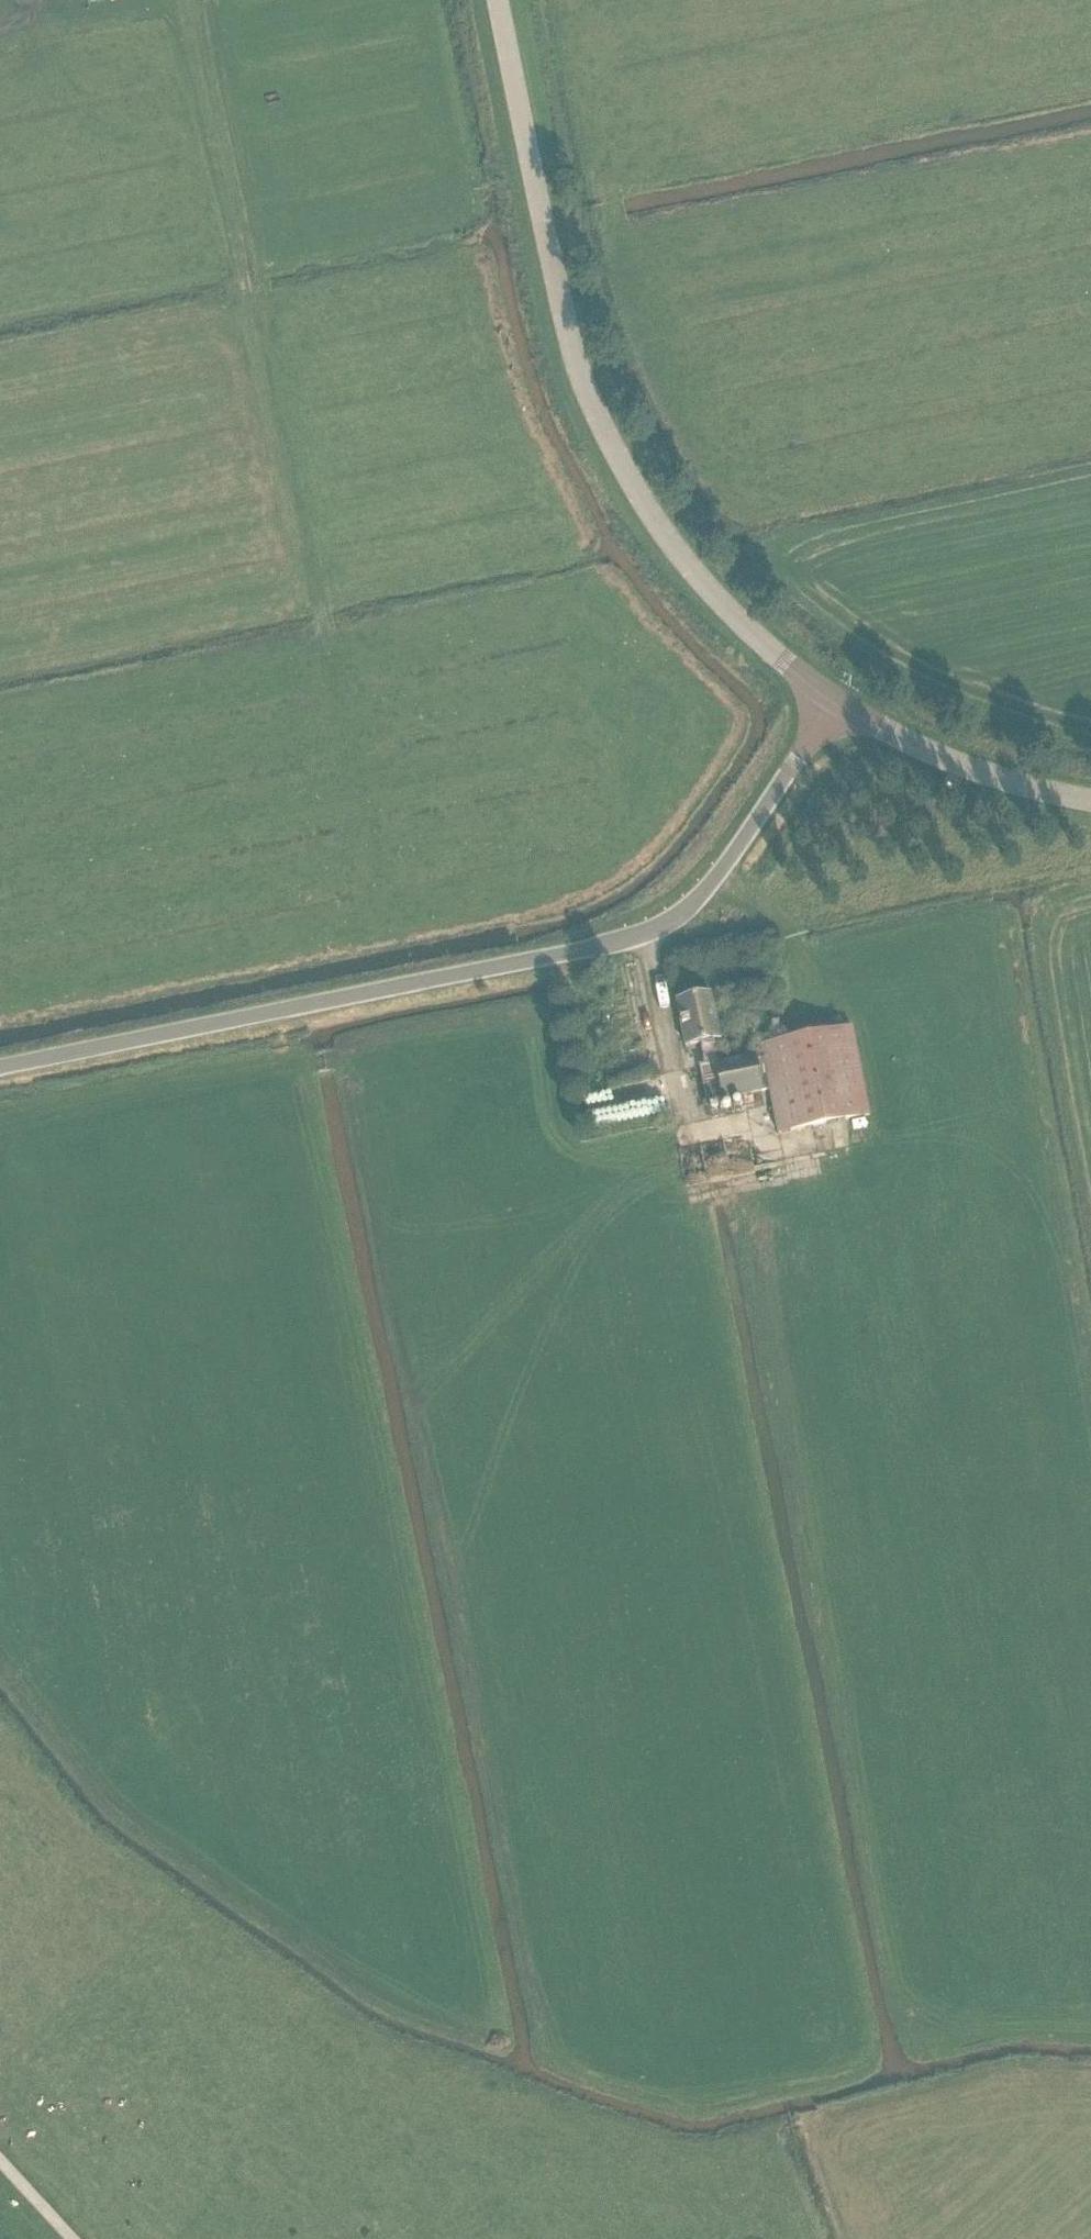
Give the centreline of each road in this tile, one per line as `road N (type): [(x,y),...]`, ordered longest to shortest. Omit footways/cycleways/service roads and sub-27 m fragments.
road 1 (tertiary): [(0,1066),(643,934),(698,898),(837,700)]
road 2 (tertiary): [(837,700),(779,657),(702,580),(608,435),(568,330),(498,0)]
road 3 (tertiary): [(837,700),(947,758),(1090,800)]

